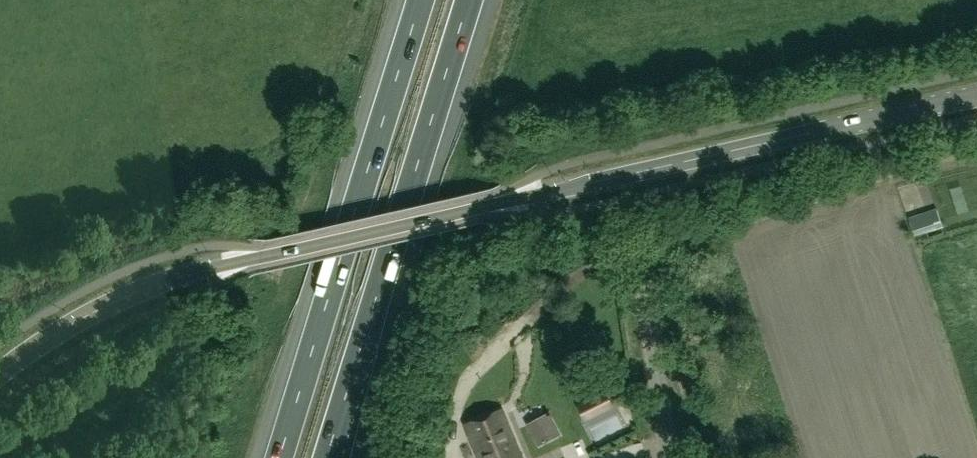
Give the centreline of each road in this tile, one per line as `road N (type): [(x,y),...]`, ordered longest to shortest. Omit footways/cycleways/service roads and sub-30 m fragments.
road 1 (tertiary): [(0,376),(102,309),(191,272),(976,97)]
road 2 (motorway): [(328,457),(470,0)]
road 3 (motorway): [(422,0),(280,457)]
road 4 (unclassified): [(670,457),(639,248)]

